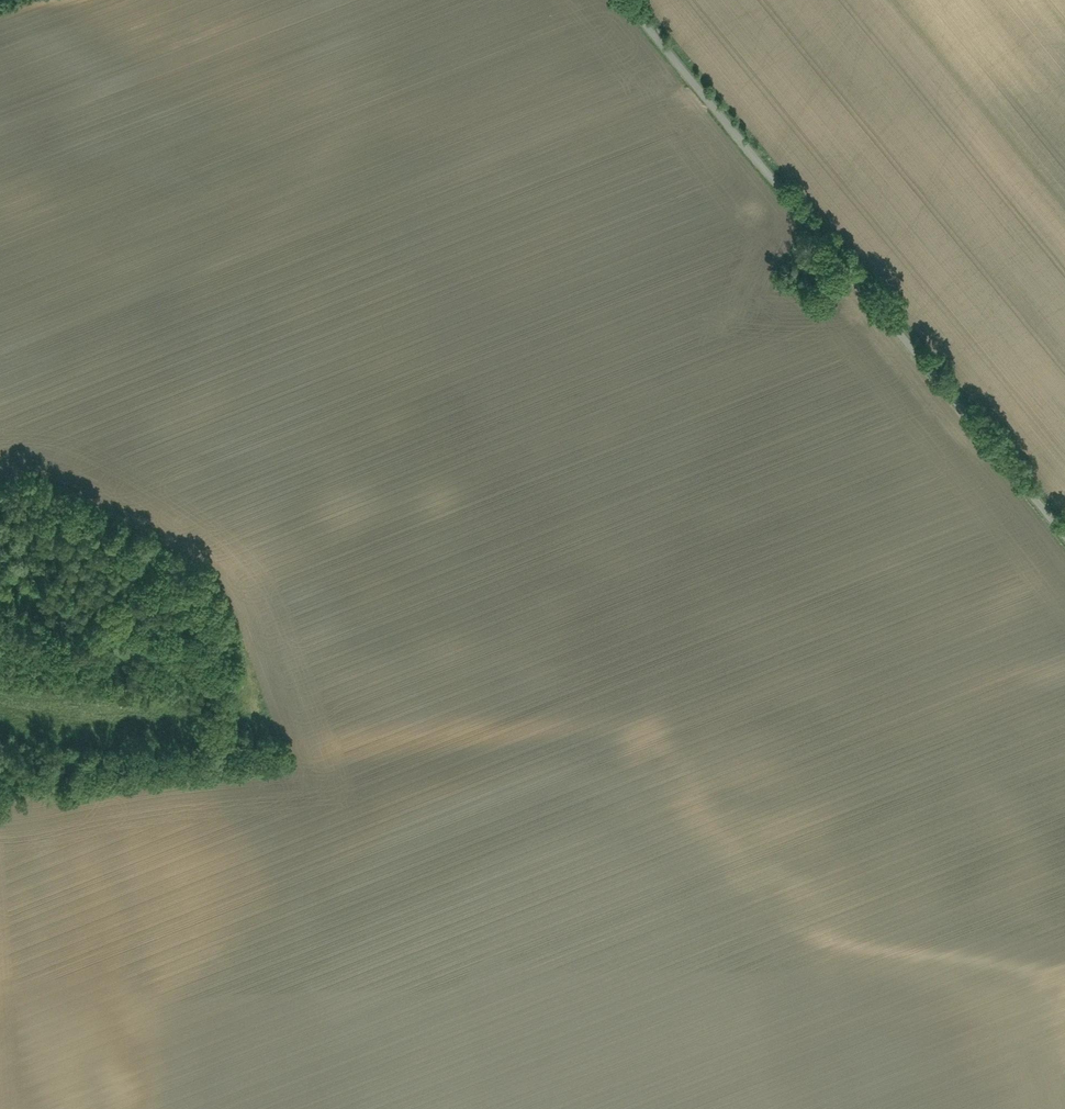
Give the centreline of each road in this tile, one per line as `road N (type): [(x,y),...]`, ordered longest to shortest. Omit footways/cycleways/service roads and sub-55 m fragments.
road 1 (residential): [(623,0),(1064,537)]

